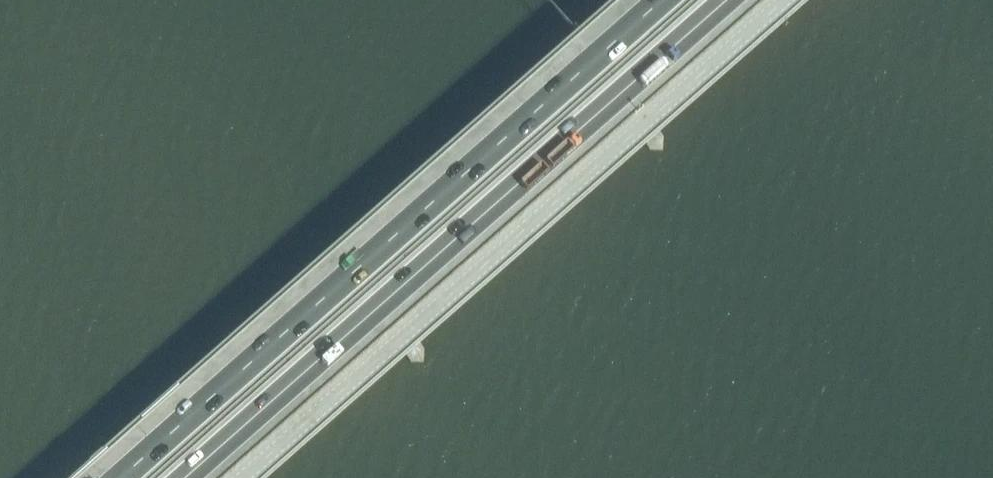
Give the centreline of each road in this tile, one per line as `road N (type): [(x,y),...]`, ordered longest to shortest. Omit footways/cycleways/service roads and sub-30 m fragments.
road 1 (unclassified): [(252,477),(793,0)]
road 2 (motorway): [(195,477),(735,0)]
road 3 (motorway): [(671,0),(131,477)]

